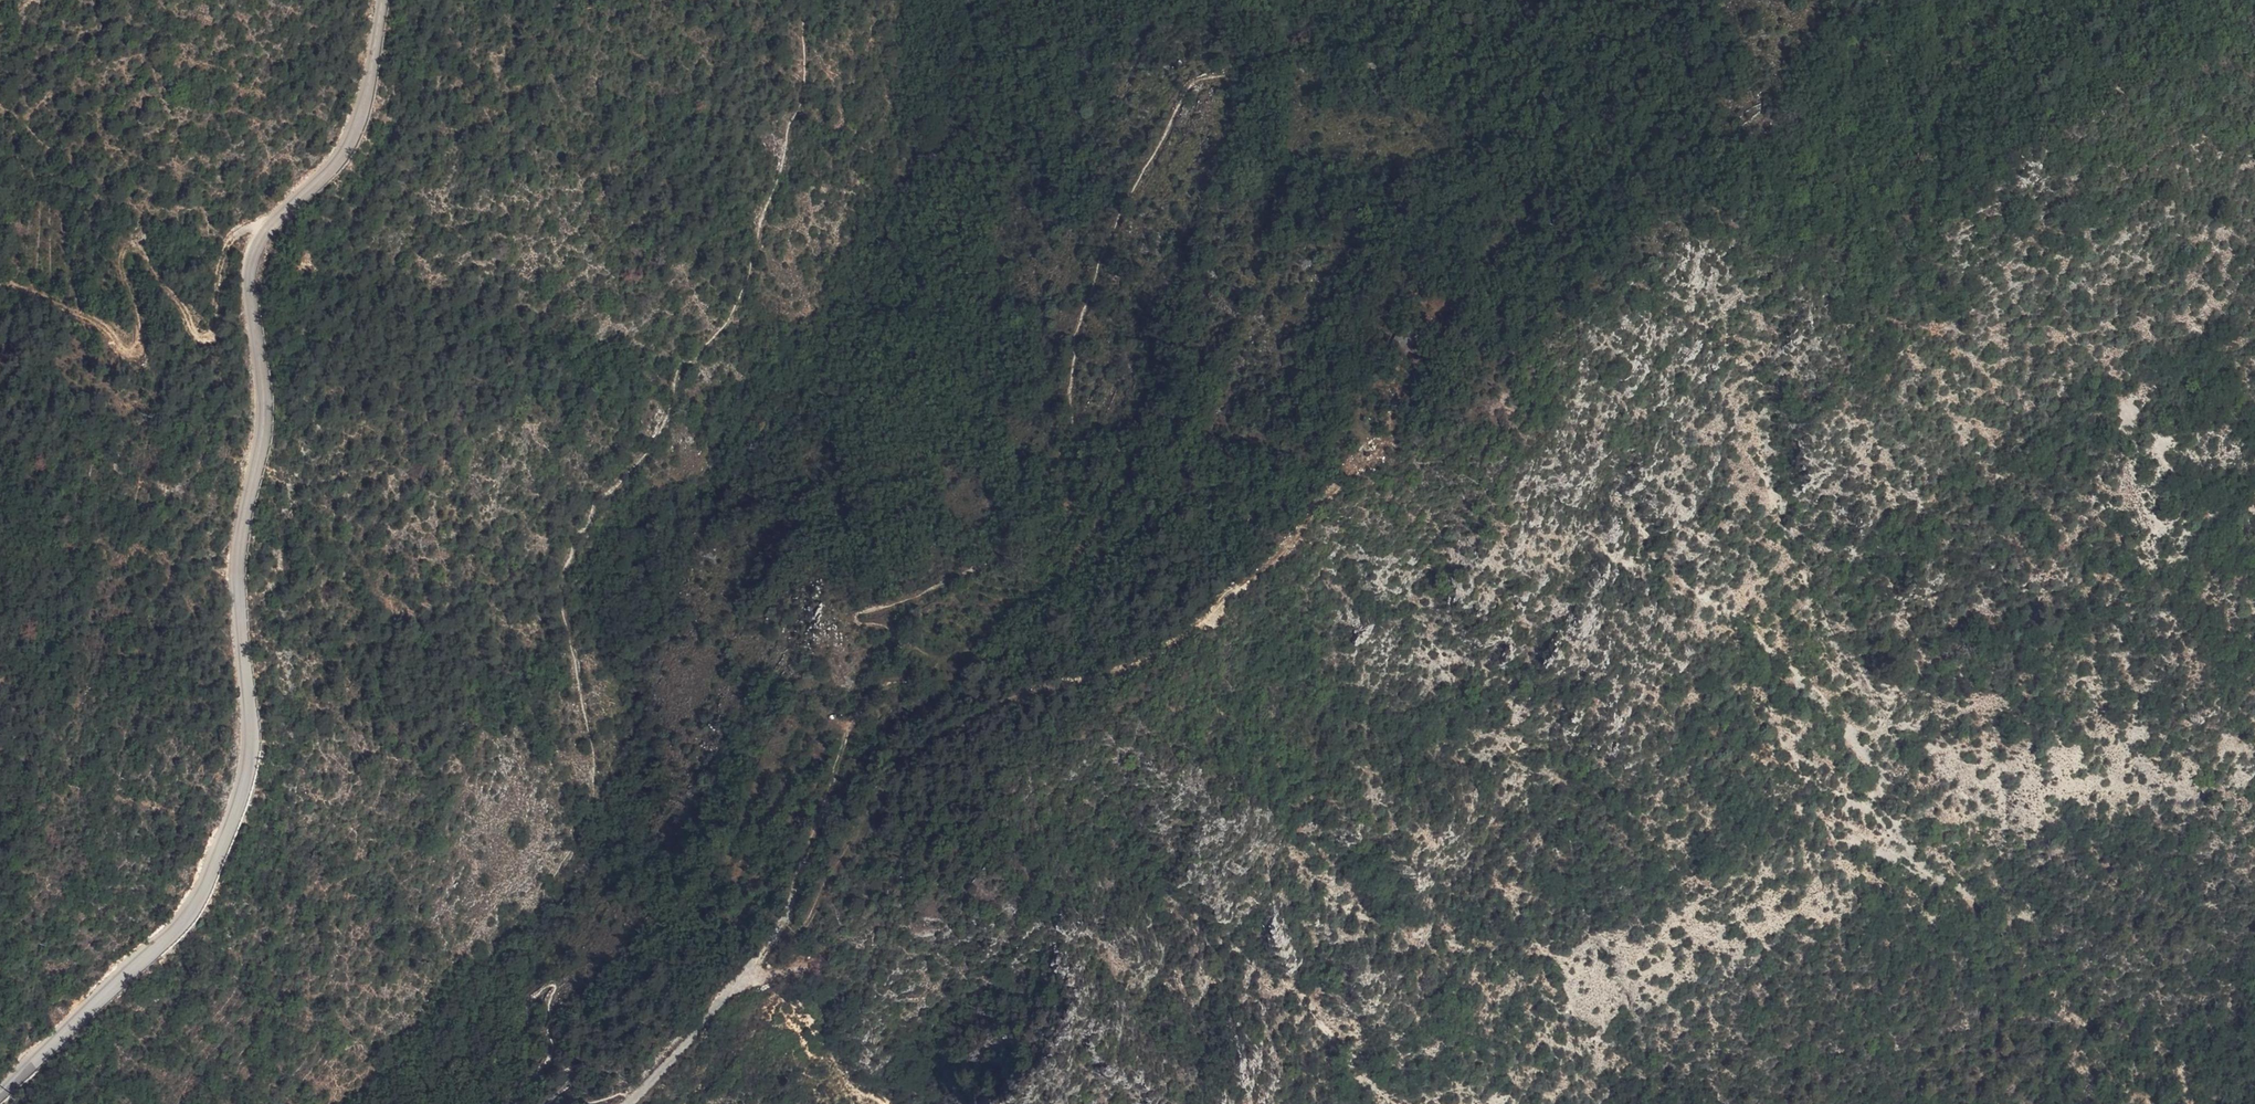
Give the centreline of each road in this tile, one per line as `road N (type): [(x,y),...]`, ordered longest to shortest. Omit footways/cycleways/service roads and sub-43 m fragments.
road 1 (secondary): [(385,0),(353,136),(262,235),(252,260),(266,393),(238,574),(252,744),(240,799),(178,929),(0,1089)]
road 2 (track): [(635,1099),(770,944),(811,860)]

